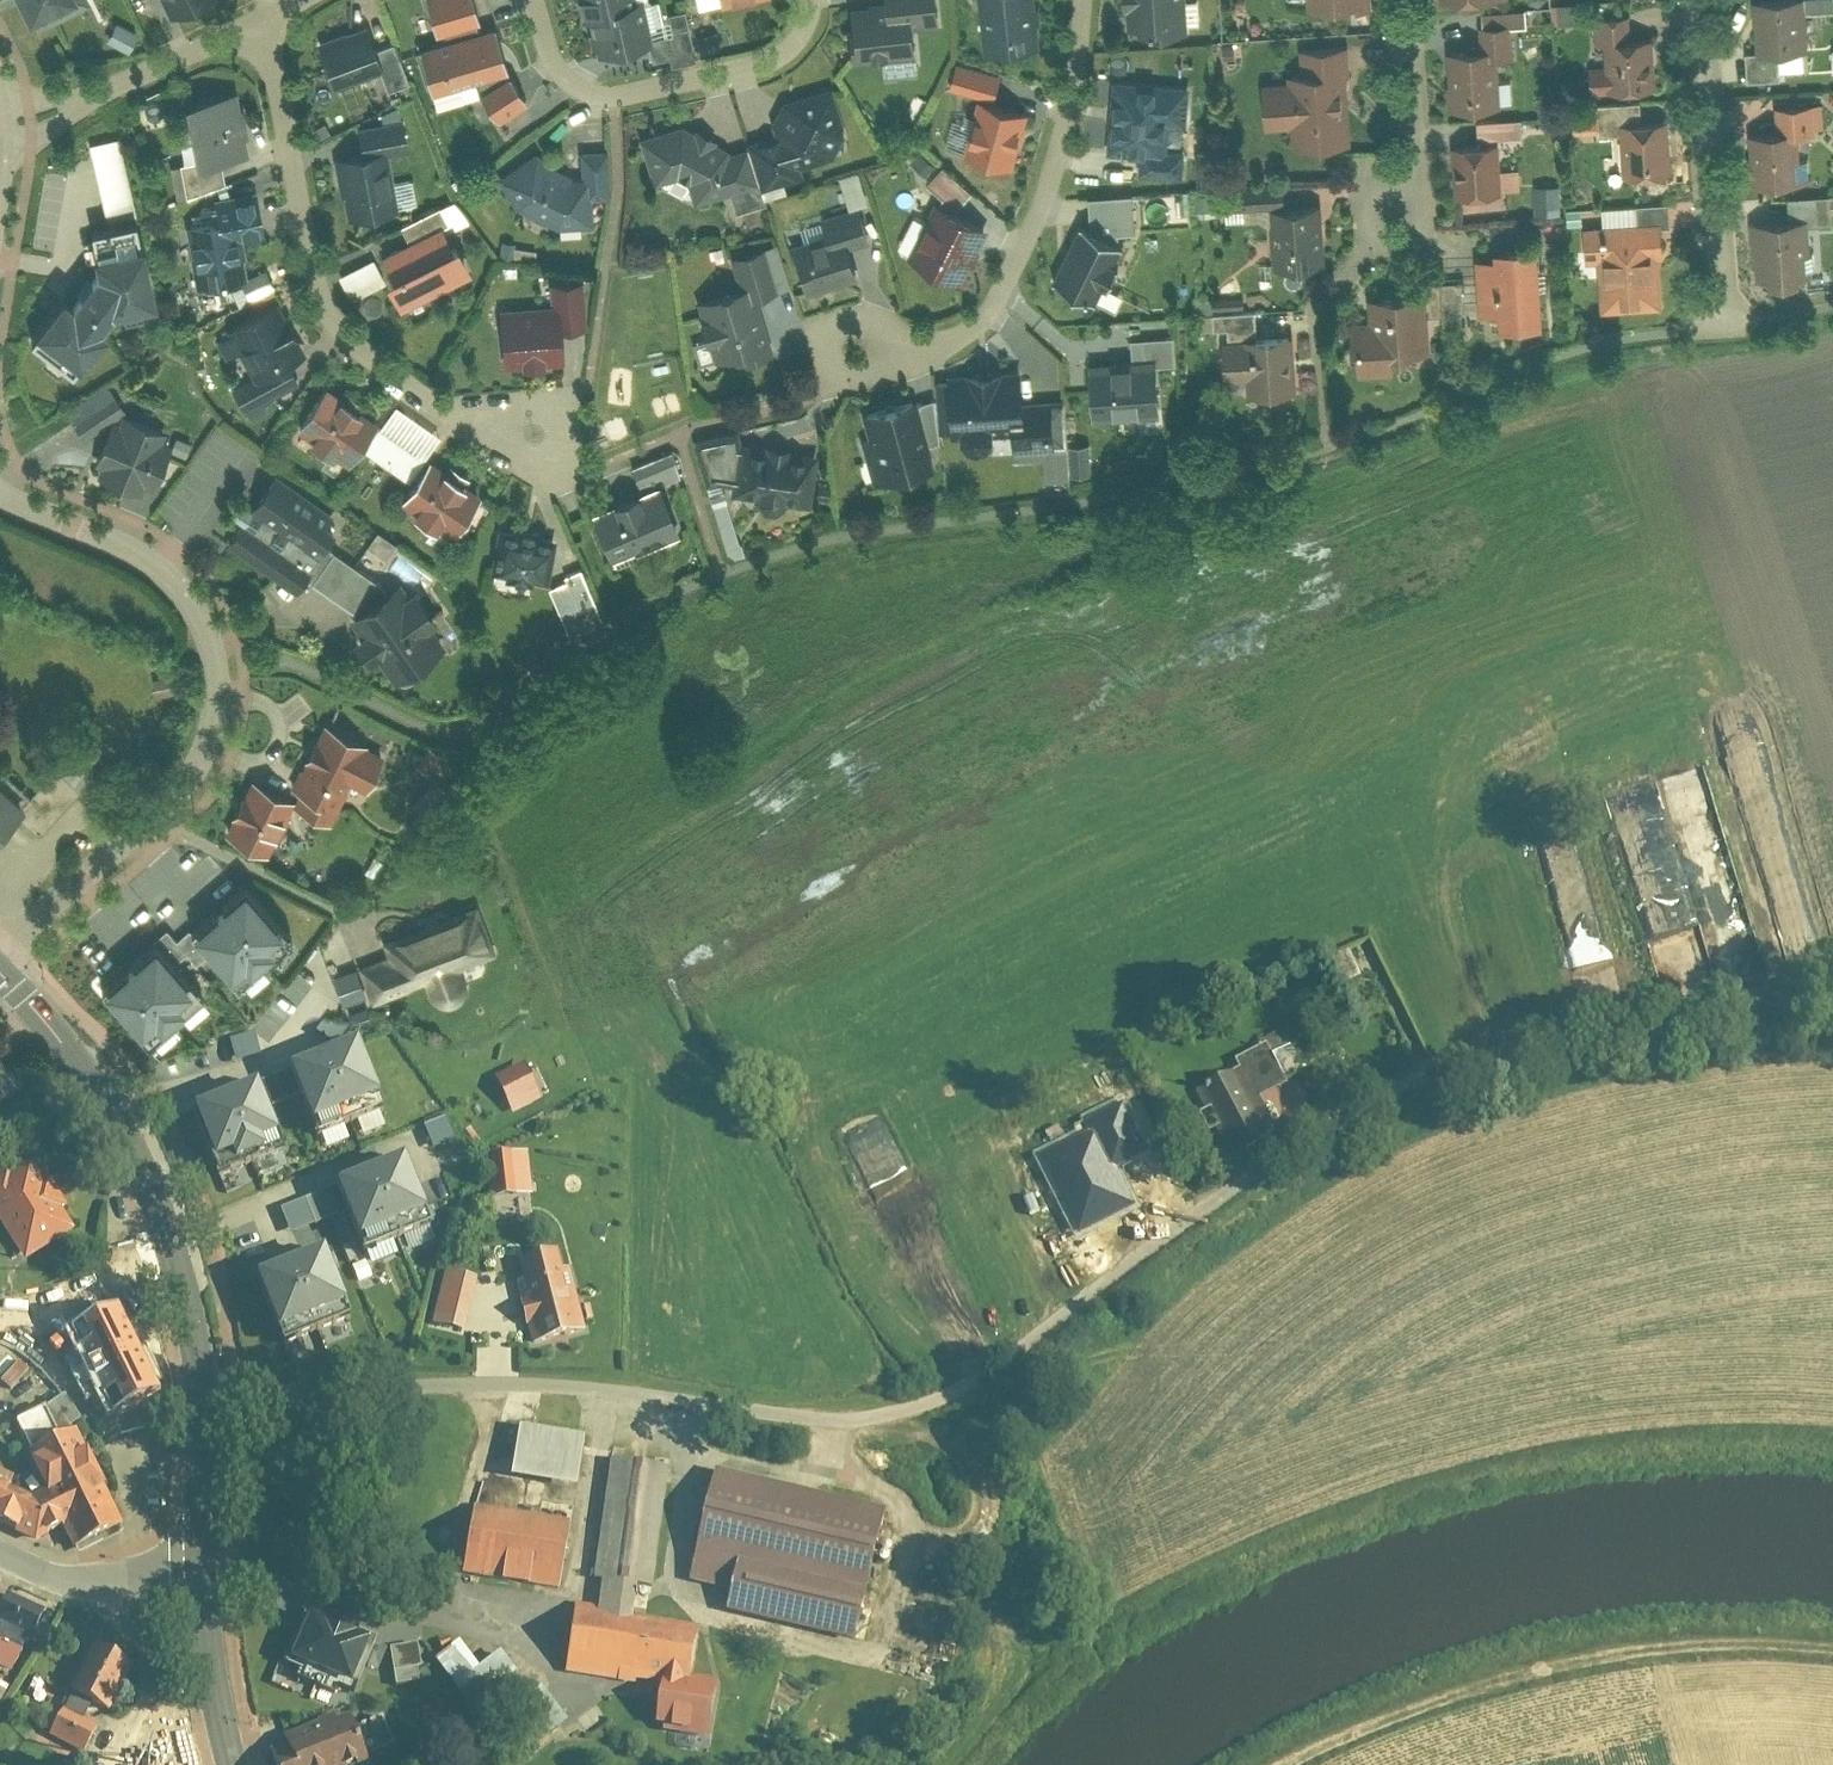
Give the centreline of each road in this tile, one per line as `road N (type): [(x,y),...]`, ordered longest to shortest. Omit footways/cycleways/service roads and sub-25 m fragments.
road 1 (residential): [(198,1412),(415,1378),(783,1418),(881,1418),(977,1382),(1081,1293),(1323,1119),(1629,1017),(1806,974)]
road 2 (residential): [(0,489),(168,573),(205,612),(218,698),(215,738),(181,793),(0,942)]
road 3 (track): [(1283,1764),(1526,1669),(1745,1647),(1832,1653)]
road 4 (residential): [(265,23),(311,276),(325,311),(351,345),(436,409),(535,435)]
road 5 (primary): [(198,1412),(184,1310),(152,1210),(83,1072),(0,975)]
road 6 (residential): [(1079,0),(1076,64),(1041,207),(988,299),(902,350),(849,348)]
road 7 (residential): [(533,0),(551,56),(573,83),(611,96),(775,58),(800,35),(809,0)]
road 8 (residential): [(1708,0),(1725,314)]
road 9 (residential): [(6,124),(265,23)]
road 10 (residential): [(1405,0),(1413,182),(1400,213)]
road 11 (residential): [(0,1553),(98,1598),(195,1598)]
road 12 (primary): [(195,1598),(198,1412)]
road 13 (primary): [(225,1764),(195,1598)]

